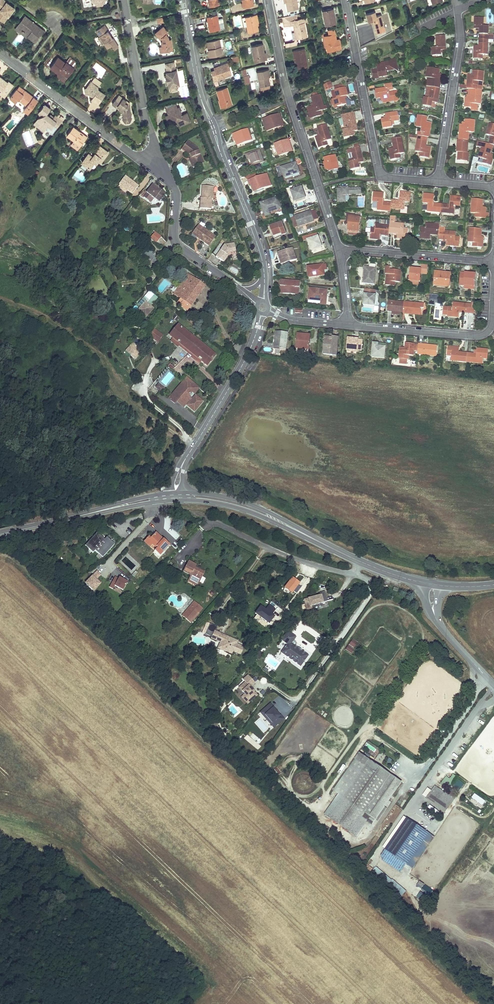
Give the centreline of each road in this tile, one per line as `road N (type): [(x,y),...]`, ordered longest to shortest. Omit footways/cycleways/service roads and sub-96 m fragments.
road 1 (residential): [(181,0),(202,101),(264,277)]
road 2 (residential): [(268,0),(285,88),(339,250)]
road 3 (track): [(195,445),(138,408),(94,351),(35,311),(0,299)]
road 4 (residential): [(345,0),(379,173),(438,183)]
road 5 (residential): [(0,53),(156,163)]
road 6 (residential): [(493,287),(491,327),(483,335),(349,325)]
road 7 (residential): [(457,10),(460,44),(438,183)]
road 8 (residential): [(261,313),(250,356),(182,465)]
road 9 (residential): [(156,163),(175,196),(176,244),(242,292)]
road 10 (residential): [(156,163),(123,0)]
road 11 (tertiary): [(278,521),(424,583)]
road 12 (residential): [(339,250),(493,261)]

